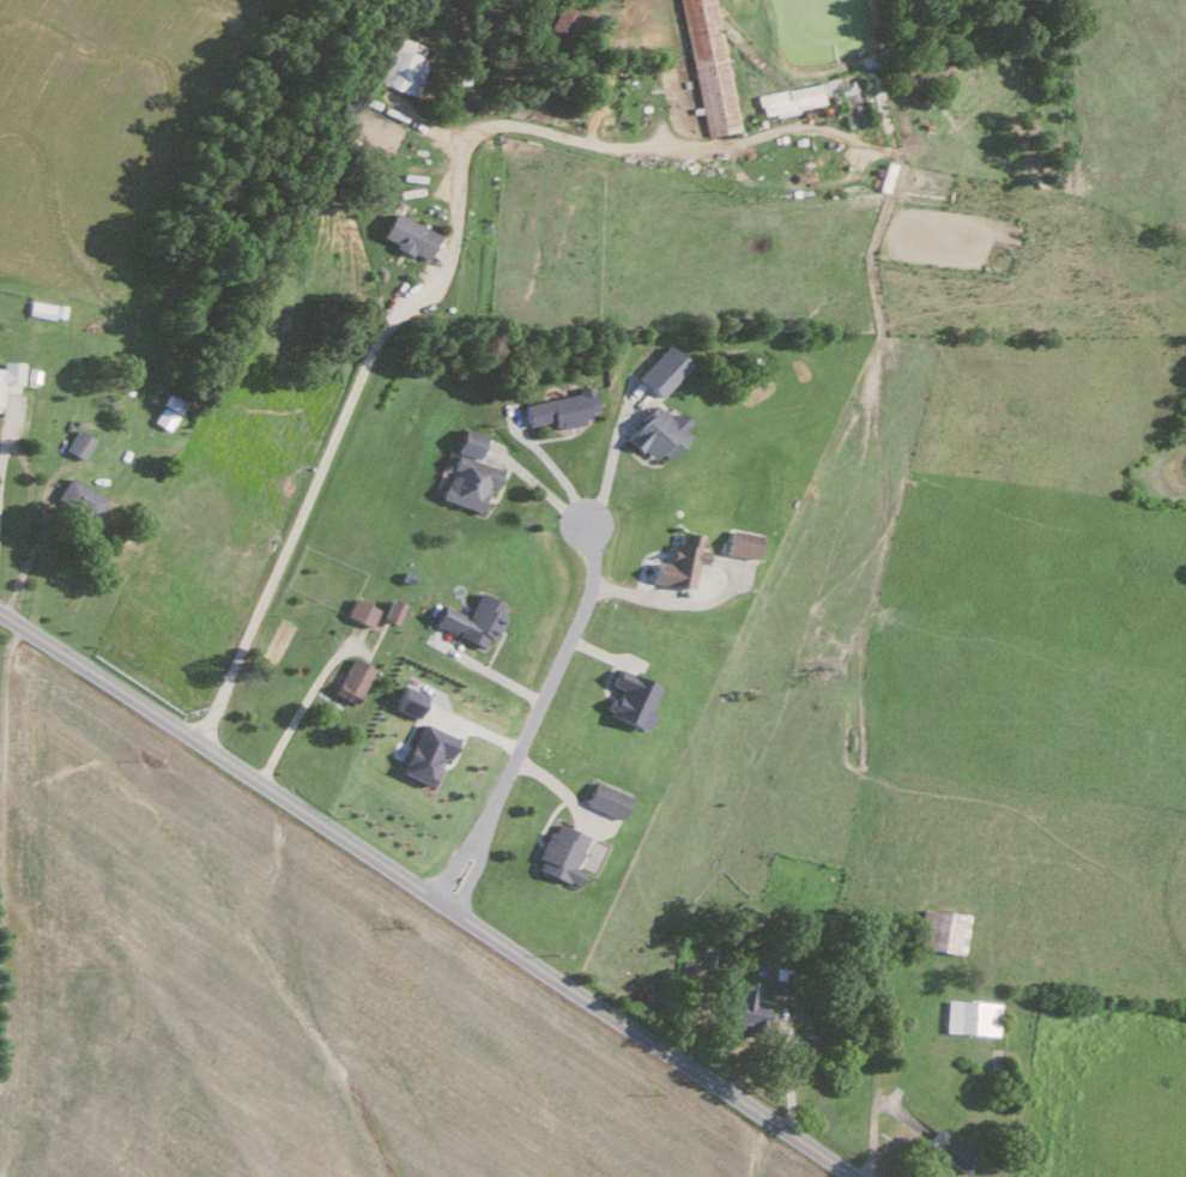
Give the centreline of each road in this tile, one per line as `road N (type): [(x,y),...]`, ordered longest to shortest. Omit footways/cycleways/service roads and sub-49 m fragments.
road 1 (residential): [(855,1176),(0,615)]
road 2 (residential): [(444,903),(582,611),(593,562),(586,523)]

